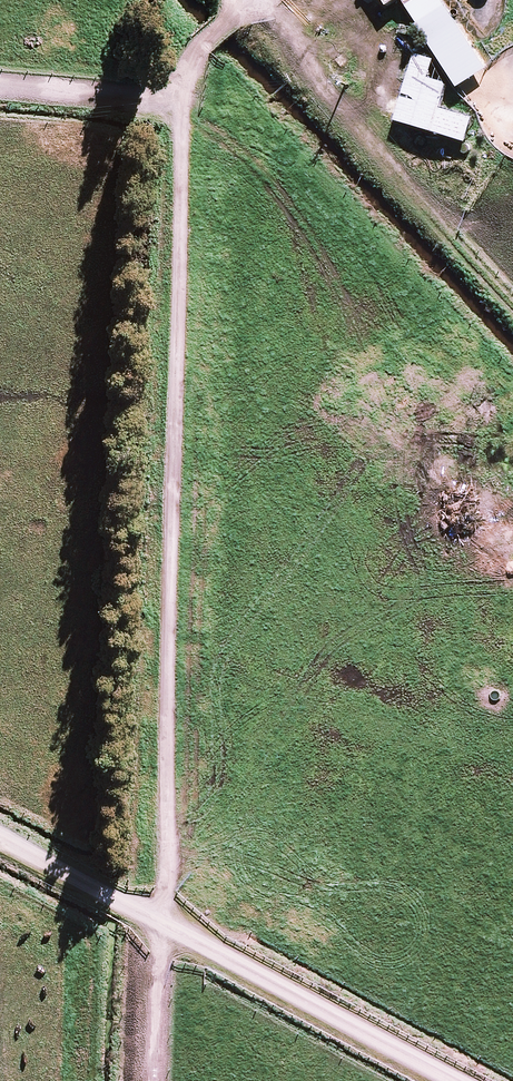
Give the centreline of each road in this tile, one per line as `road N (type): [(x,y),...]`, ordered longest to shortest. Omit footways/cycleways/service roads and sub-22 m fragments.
road 1 (track): [(143,1080),(173,90),(196,33),(223,0)]
road 2 (track): [(0,826),(473,1080)]
road 3 (track): [(253,0),(512,279)]
road 4 (track): [(173,90),(0,74)]

